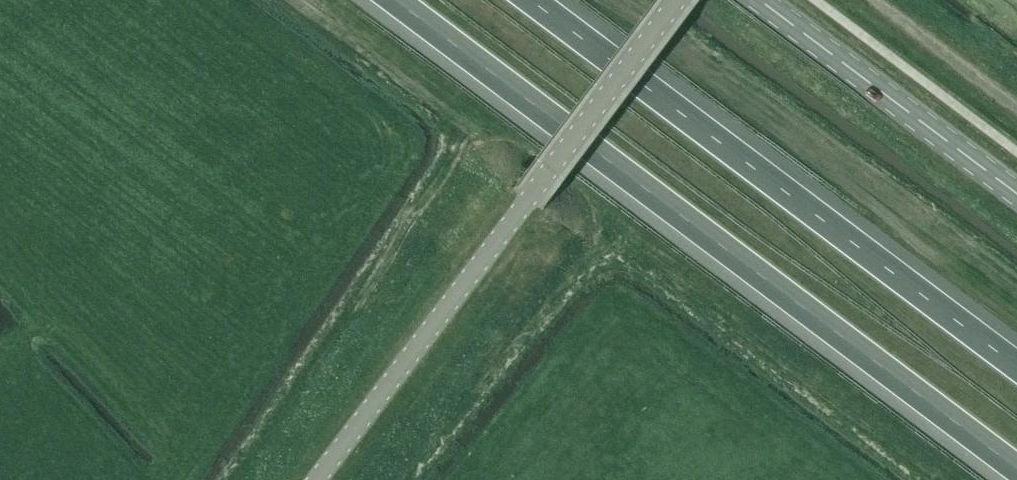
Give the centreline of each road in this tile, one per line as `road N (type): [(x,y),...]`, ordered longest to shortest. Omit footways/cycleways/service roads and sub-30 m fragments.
road 1 (motorway): [(389,0),(1016,473)]
road 2 (motorway): [(1016,370),(525,0)]
road 3 (tertiary): [(314,479),(678,0)]
road 4 (tertiary): [(1016,191),(768,0)]
road 5 (unclassified): [(1016,107),(874,0)]

